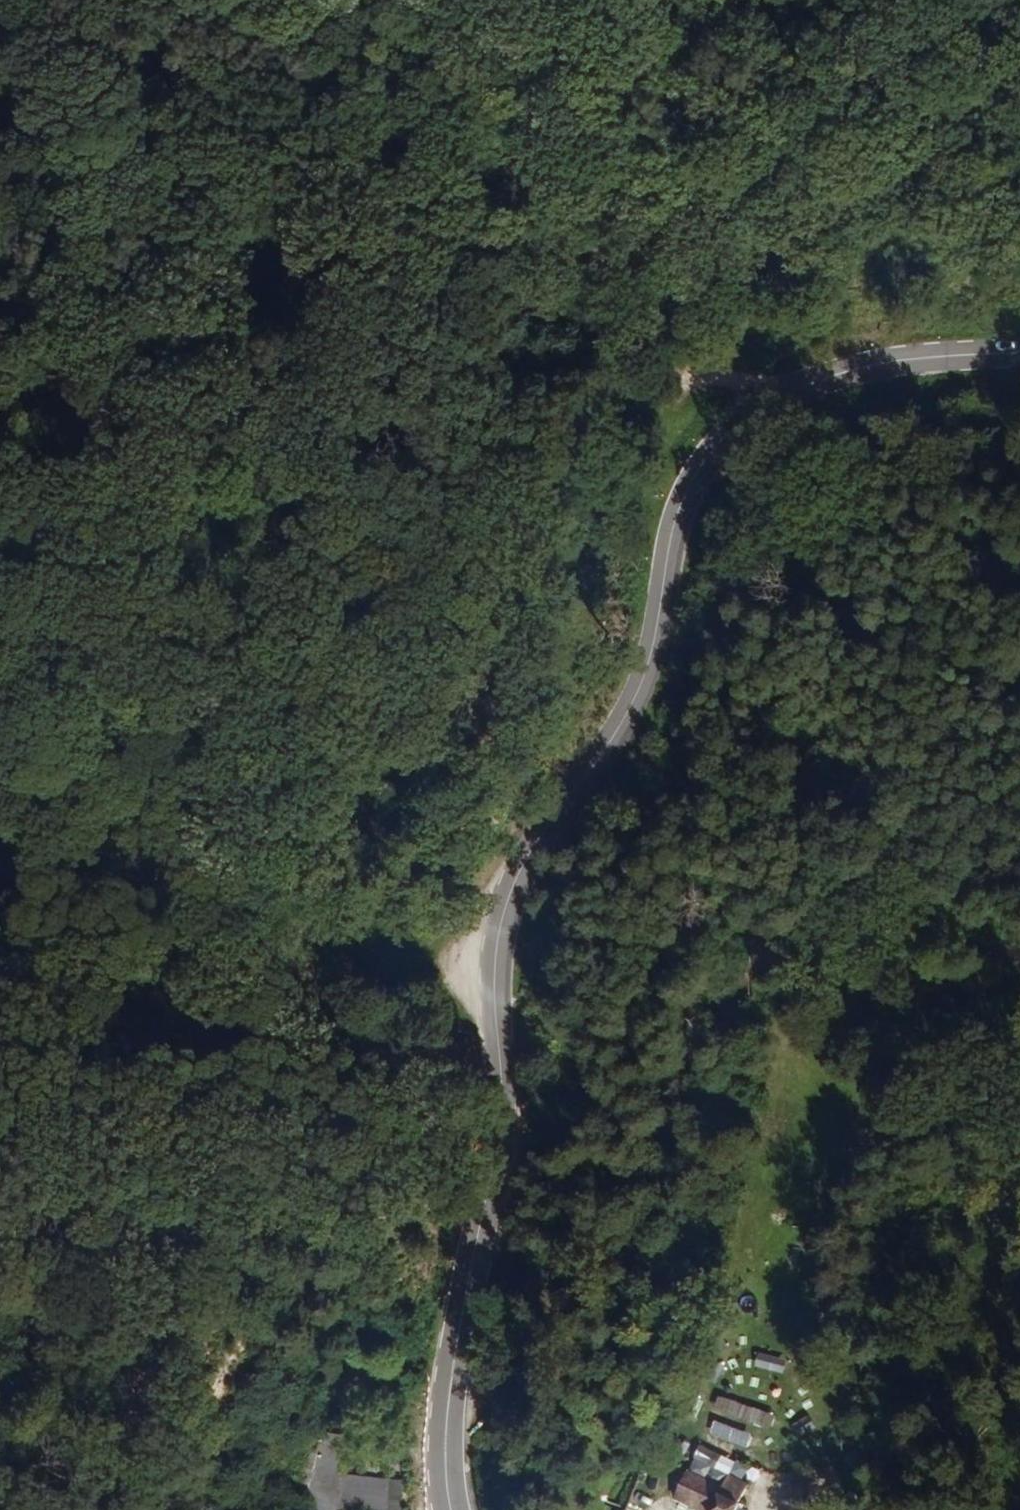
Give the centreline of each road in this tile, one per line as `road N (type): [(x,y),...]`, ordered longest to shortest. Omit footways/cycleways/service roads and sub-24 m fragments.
road 1 (secondary): [(452,1509),(447,1428),(453,1365),(501,1105),(498,930),(543,829),(614,741),(637,694),(656,640),(678,505),(722,440),(790,393),(900,359),(1019,353)]

